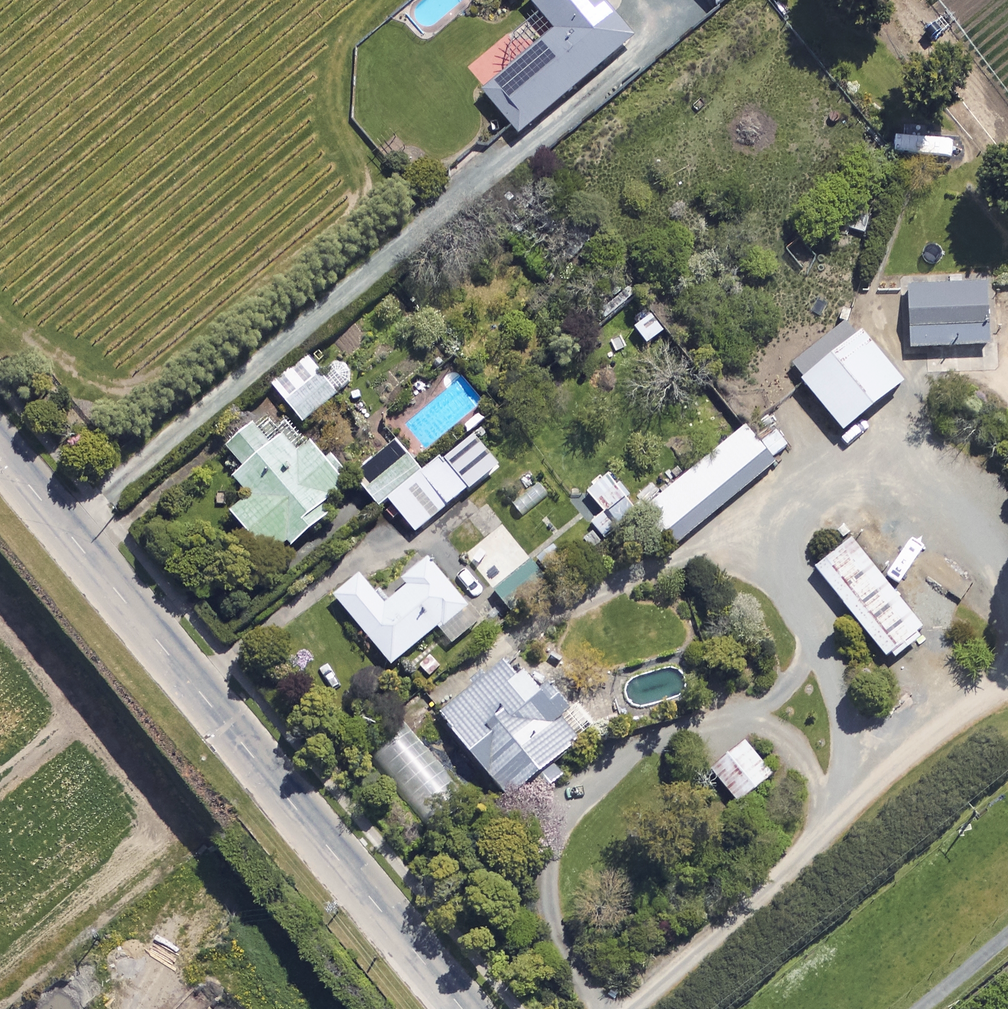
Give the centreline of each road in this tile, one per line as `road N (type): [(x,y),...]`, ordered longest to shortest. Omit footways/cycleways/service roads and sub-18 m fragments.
road 1 (unclassified): [(460,1008),(0,450)]

